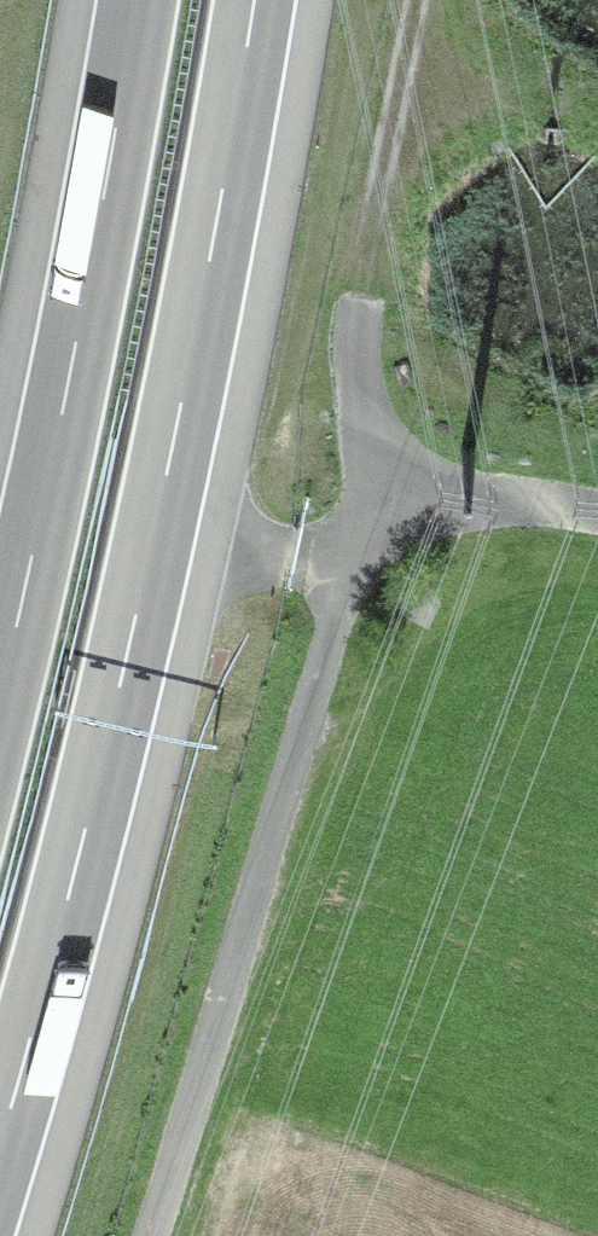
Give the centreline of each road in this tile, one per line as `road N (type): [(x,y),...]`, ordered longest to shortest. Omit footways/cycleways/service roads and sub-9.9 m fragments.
road 1 (track): [(150,1235),(378,478),(370,278),(376,188),(418,0)]
road 2 (motorway): [(0,1143),(75,869),(171,460),(254,0)]
road 3 (motorway): [(137,0),(75,348),(0,691)]
road 4 (track): [(378,478),(538,498),(597,514)]

